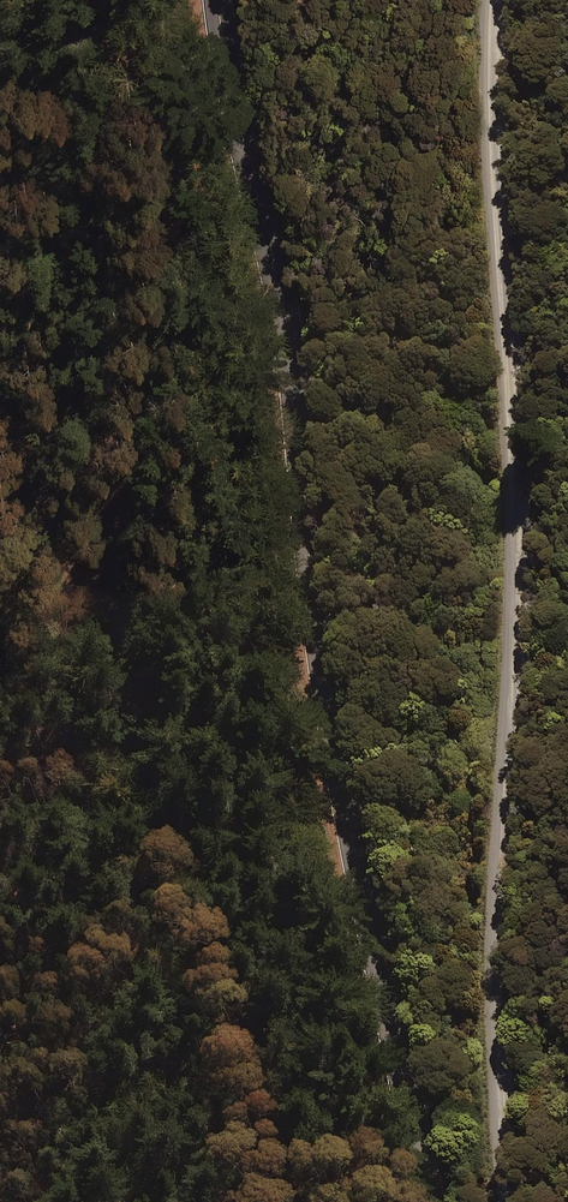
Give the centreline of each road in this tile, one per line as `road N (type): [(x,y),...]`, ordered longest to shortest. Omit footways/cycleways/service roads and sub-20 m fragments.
road 1 (secondary): [(426,1201),(330,708),(276,267),(249,168),(219,0)]
road 2 (tertiary): [(501,1201),(493,1126),(513,579),(494,204),(501,0)]

